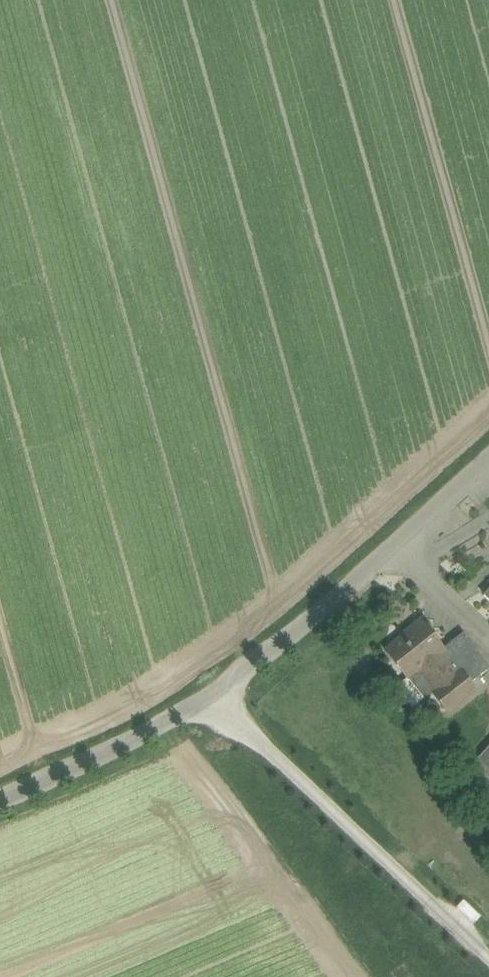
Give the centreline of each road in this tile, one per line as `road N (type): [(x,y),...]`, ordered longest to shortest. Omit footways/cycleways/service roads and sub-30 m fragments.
road 1 (unclassified): [(0,800),(105,755),(204,700),(291,636),(488,458)]

